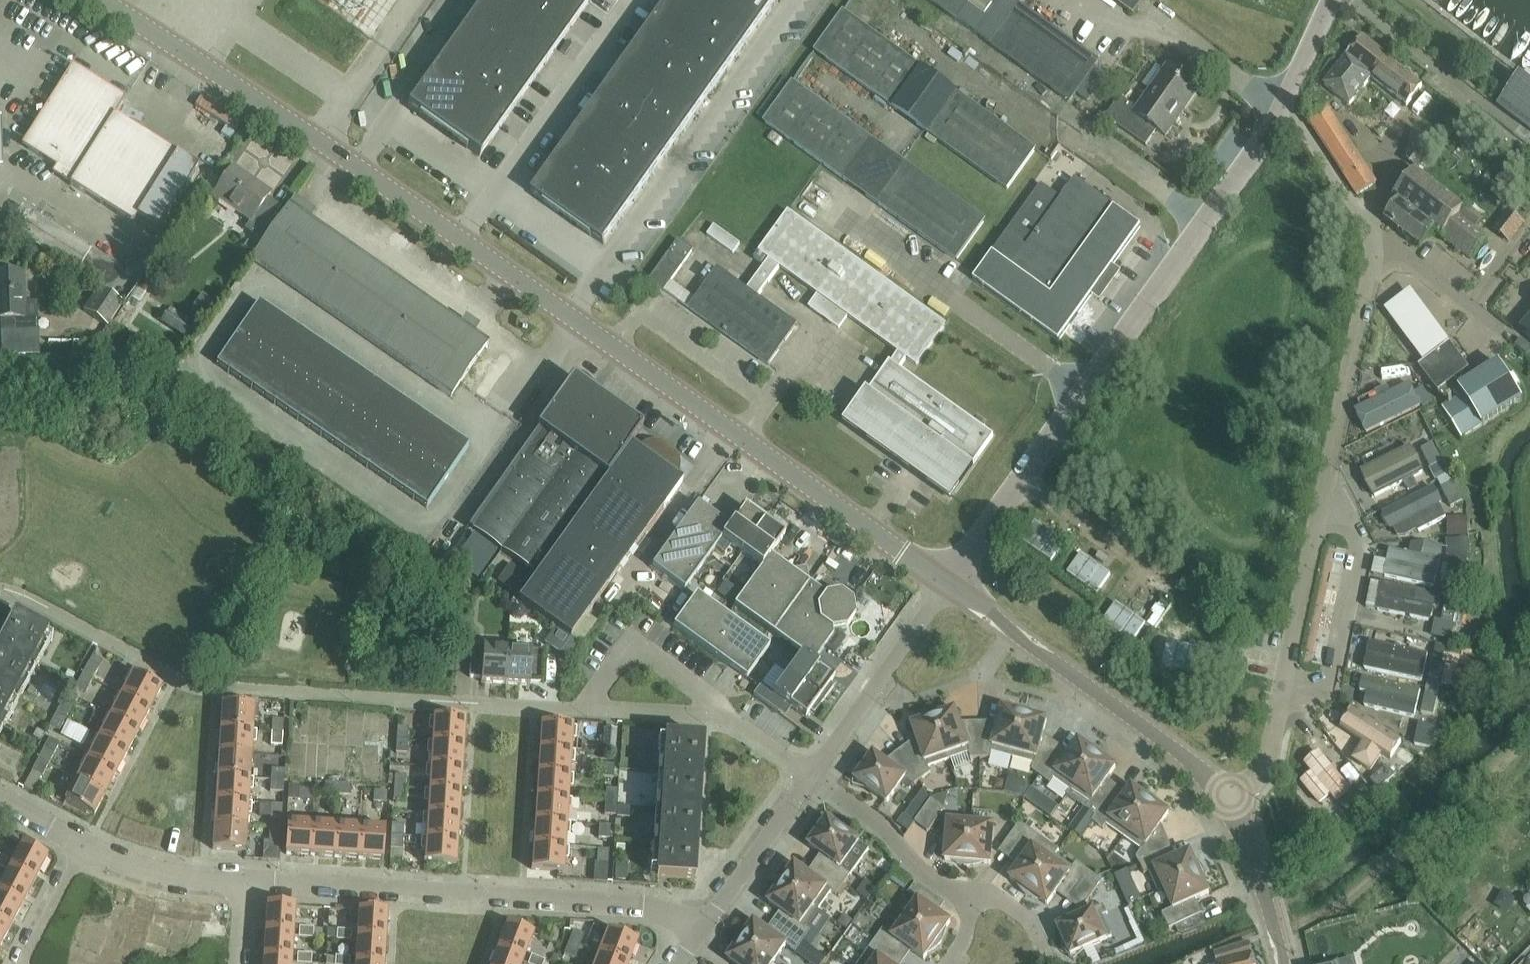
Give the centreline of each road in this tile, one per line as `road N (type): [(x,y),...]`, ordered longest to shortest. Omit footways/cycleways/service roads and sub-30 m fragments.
road 1 (unclassified): [(943,581),(353,166),(99,0)]
road 2 (residential): [(703,928),(650,907),(241,879)]
road 3 (unclassified): [(1023,478),(1192,244),(1284,102)]
road 4 (residential): [(1323,500),(1374,254),(1363,213),(1284,102)]
road 5 (unclassified): [(1232,799),(943,581)]
road 6 (residential): [(1282,695),(1319,695),(1333,683),(1365,551),(1346,516),(1323,500)]
road 7 (residential): [(811,775),(943,581)]
road 8 (residential): [(1282,695),(1323,500)]
road 9 (residential): [(811,775),(966,899)]
road 10 (residential): [(703,928),(811,775)]
road 11 (residential): [(712,711),(709,697),(631,644),(591,707)]
road 12 (unclassified): [(1168,583),(1023,478)]
road 13 (residential): [(1283,963),(1232,799)]
road 14 (residential): [(241,879),(155,870),(83,842)]
road 15 (residential): [(83,842),(21,963)]
road 16 (residential): [(591,707),(460,702)]
road 17 (unclassified): [(943,581),(1023,478)]
road 18 (residential): [(712,711),(591,707)]

